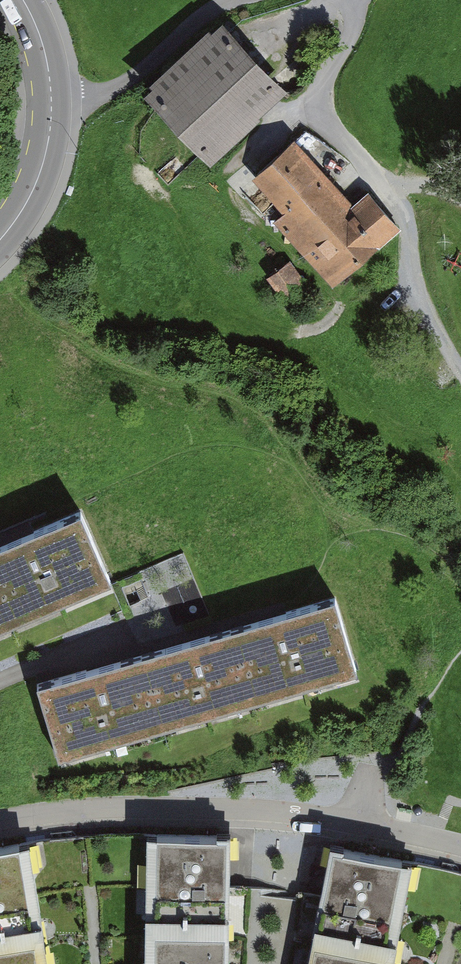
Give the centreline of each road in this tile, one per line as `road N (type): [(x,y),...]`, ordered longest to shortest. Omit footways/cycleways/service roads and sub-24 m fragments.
road 1 (residential): [(0,821),(108,808),(274,810),(372,819),(460,847)]
road 2 (track): [(460,370),(418,293),(399,204),(327,116),(328,72),(352,20),(348,0)]
road 3 (residential): [(260,613),(0,682)]
road 4 (tertiary): [(25,0),(45,48),(50,136),(35,187),(0,240)]
road 5 (track): [(236,0),(108,93),(52,102)]

